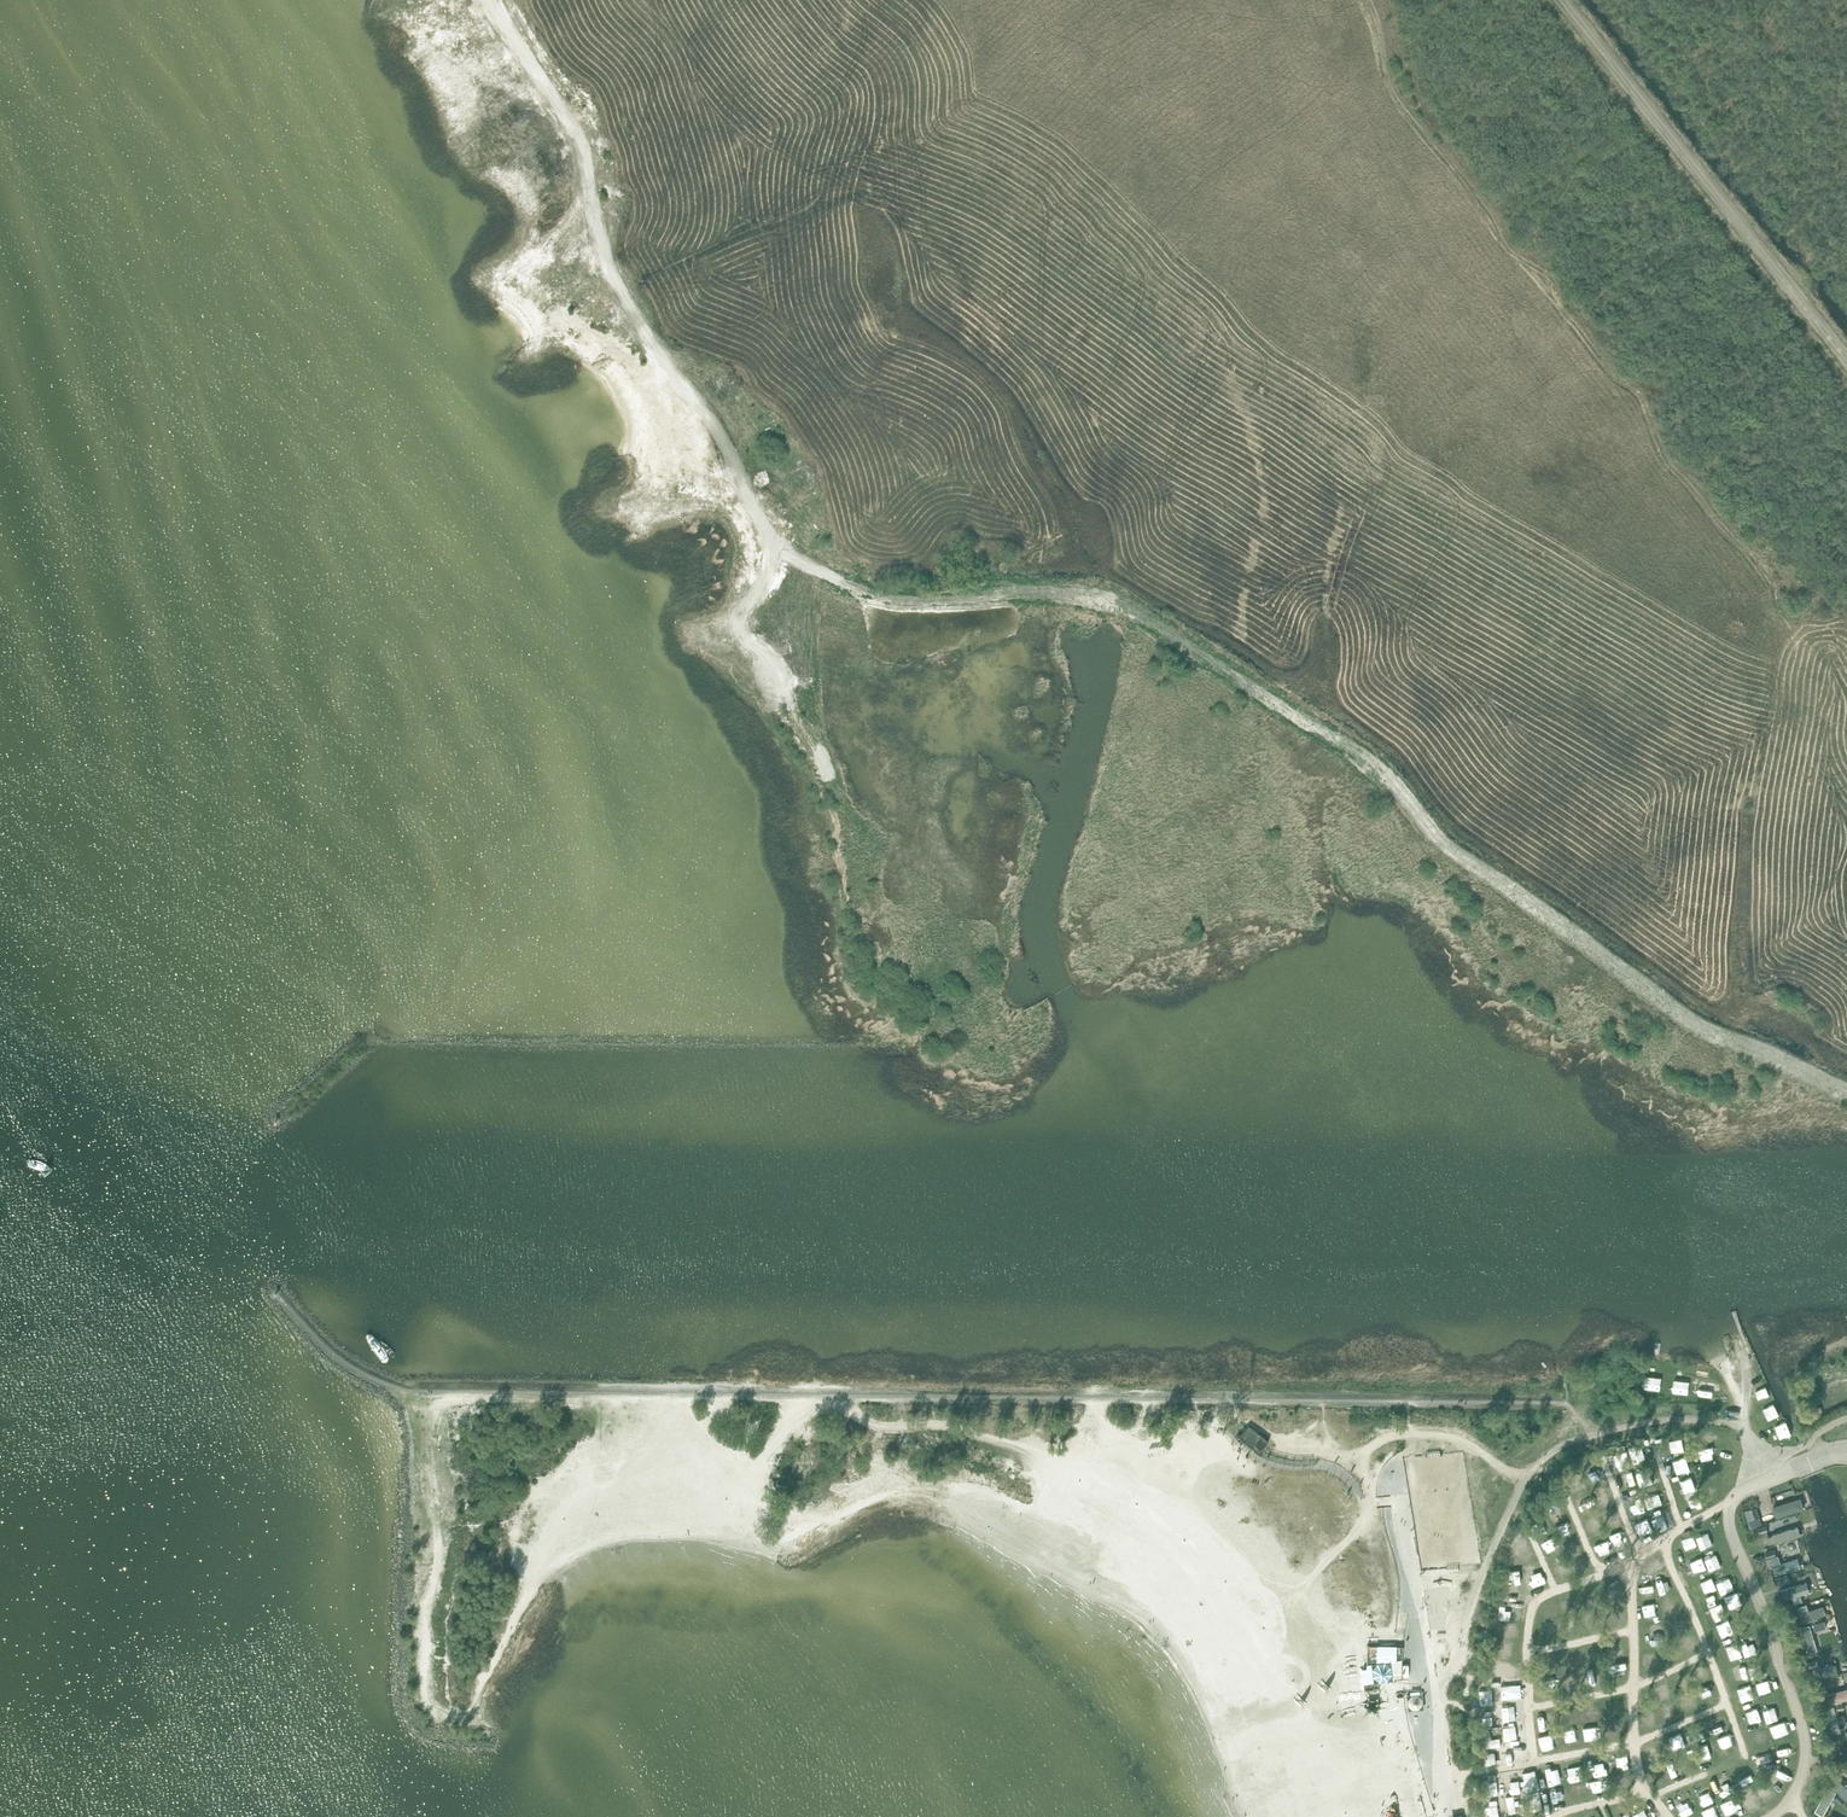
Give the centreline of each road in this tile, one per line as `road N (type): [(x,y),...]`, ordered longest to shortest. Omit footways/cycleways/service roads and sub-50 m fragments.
road 1 (track): [(1438,1686),(1451,1675),(1478,1583),(1533,1467),(1562,1445),(1644,1422),(1744,1424)]
road 2 (track): [(1561,0),(1846,357)]
road 3 (track): [(1737,1494),(1630,1563),(1638,1772),(1642,1792),(1670,1816)]
road 4 (track): [(1537,1763),(1531,1611),(1540,1597),(1630,1563)]
road 5 (track): [(1728,1704),(1634,1743),(1481,1771)]
road 6 (track): [(1746,1756),(1668,1557),(1670,1534)]
road 7 (track): [(1528,1473),(1512,1473),(1456,1436),(1409,1434),(1358,1451),(1339,1470)]
road 8 (track): [(1530,1709),(1634,1688),(1707,1653)]

